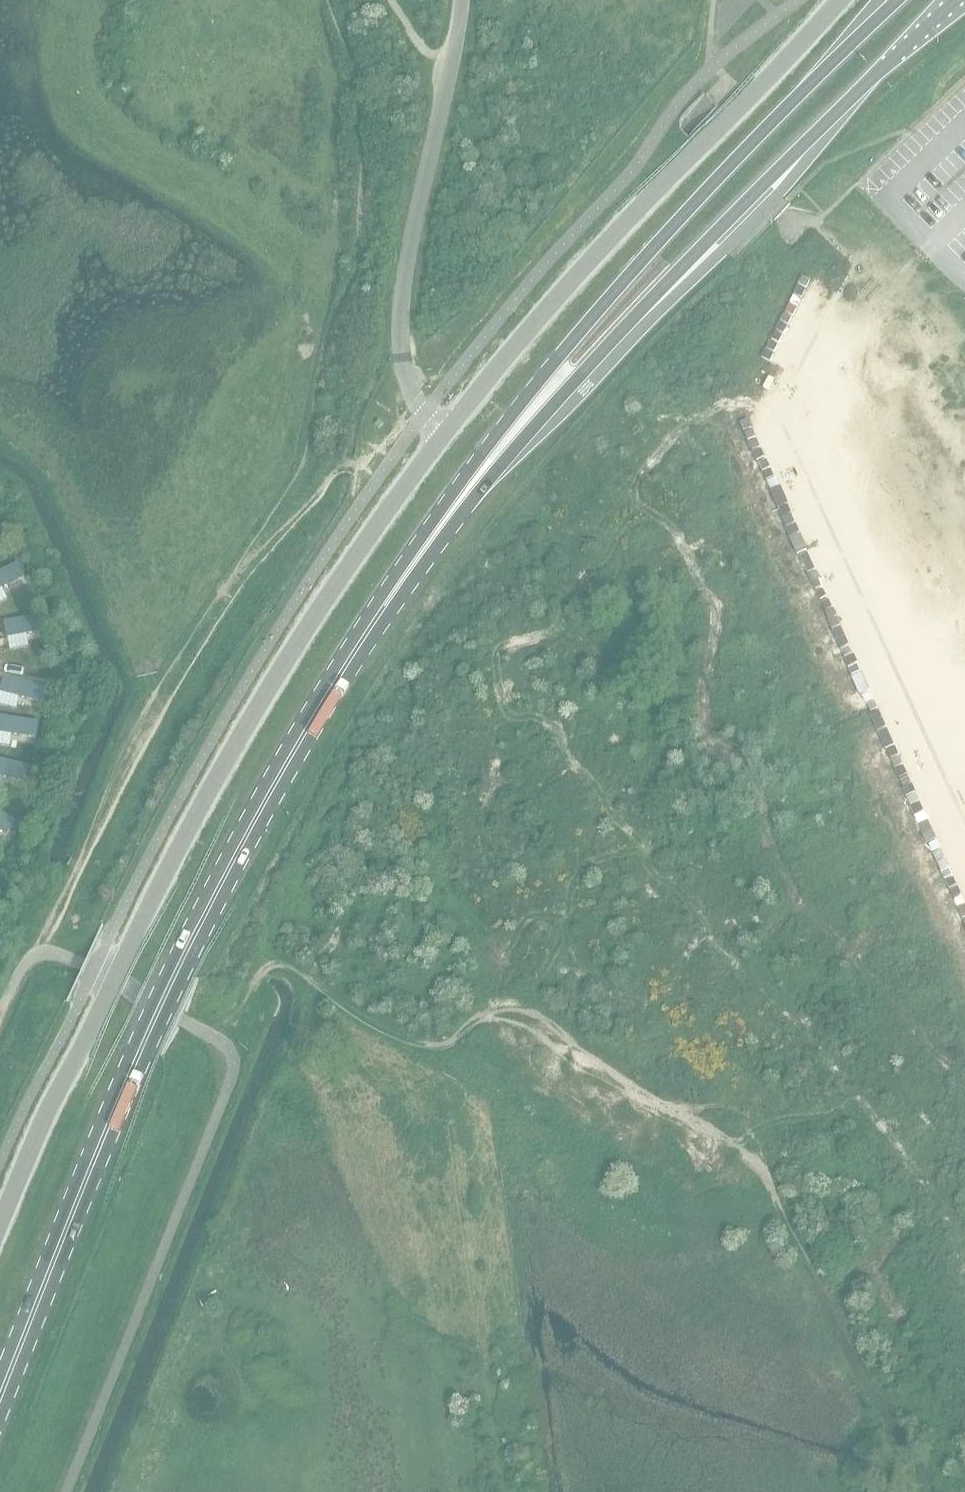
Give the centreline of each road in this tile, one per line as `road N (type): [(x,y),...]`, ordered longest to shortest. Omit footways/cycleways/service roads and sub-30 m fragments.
road 1 (primary): [(263,805),(416,576),(526,435),(960,0)]
road 2 (primary): [(899,0),(743,151),(506,421),(346,648),(263,805)]
road 3 (unclassified): [(439,437),(326,595),(172,854),(0,1228)]
road 4 (primary): [(263,805),(118,1104),(0,1402)]
road 5 (unclassified): [(842,0),(508,353),(439,437)]
road 6 (track): [(308,454),(162,698),(50,924),(46,951)]
road 7 (unclassified): [(439,437),(409,388),(400,335),(417,203),(461,0)]

